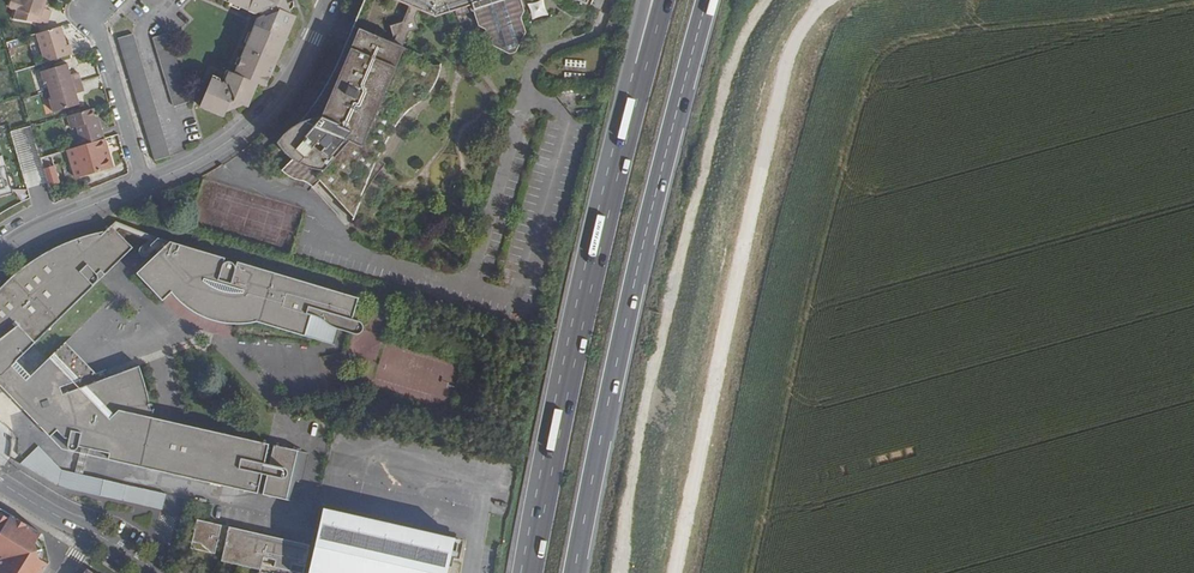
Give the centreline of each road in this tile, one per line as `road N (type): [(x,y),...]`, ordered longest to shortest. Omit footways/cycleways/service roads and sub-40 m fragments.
road 1 (track): [(615,572),(737,44),(779,0)]
road 2 (track): [(818,0),(778,83),(677,572)]
road 3 (trunk): [(574,572),(647,222),(707,0)]
road 4 (trunk): [(645,54),(529,572)]
road 5 (secondary): [(332,0),(296,72),(249,125),(144,184)]
road 6 (residential): [(144,184),(92,8)]
road 7 (secondary): [(144,184),(0,251)]

